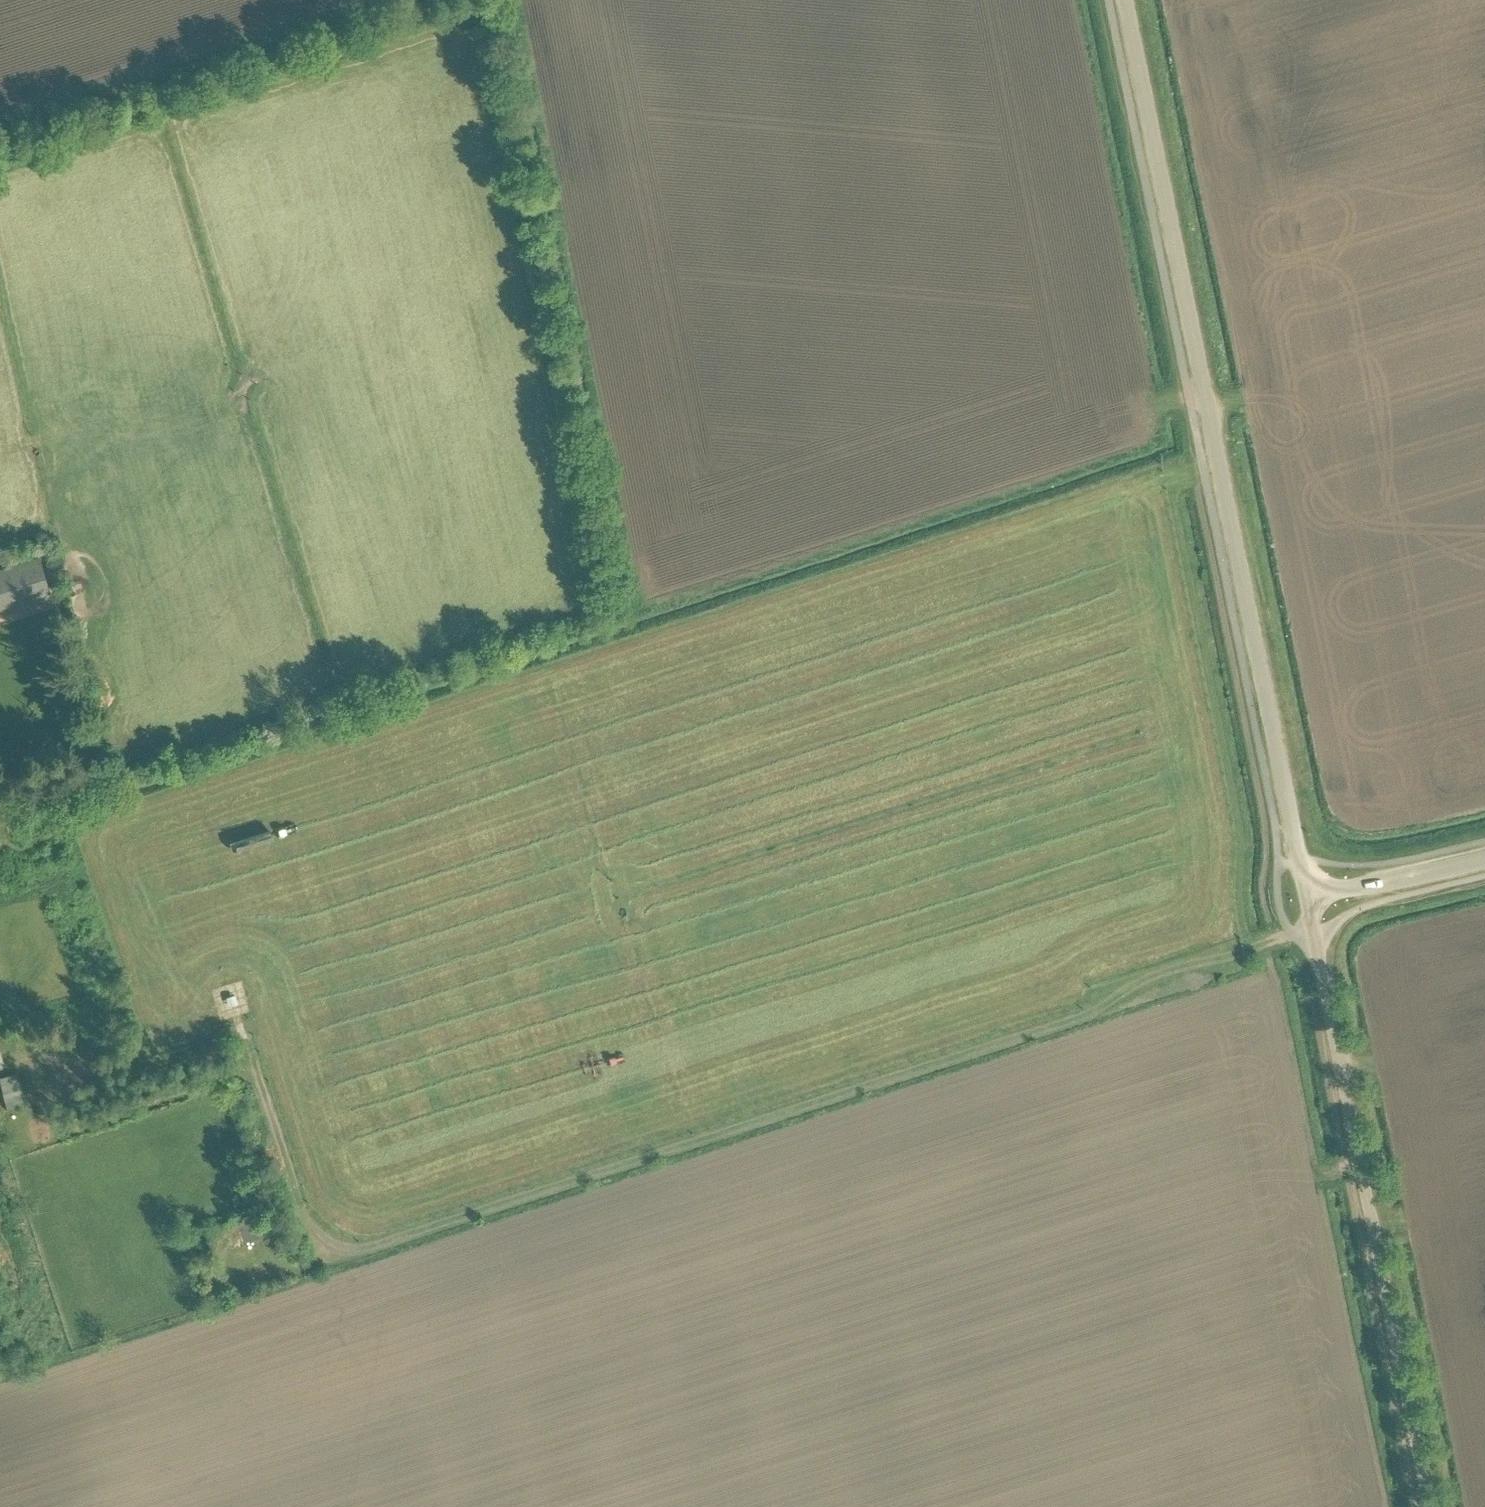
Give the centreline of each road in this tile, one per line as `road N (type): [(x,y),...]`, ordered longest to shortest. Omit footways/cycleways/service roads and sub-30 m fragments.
road 1 (unclassified): [(1310,897),(1126,0)]
road 2 (unclassified): [(1428,1506),(1310,897)]
road 3 (unclassified): [(1484,859),(1310,897)]

